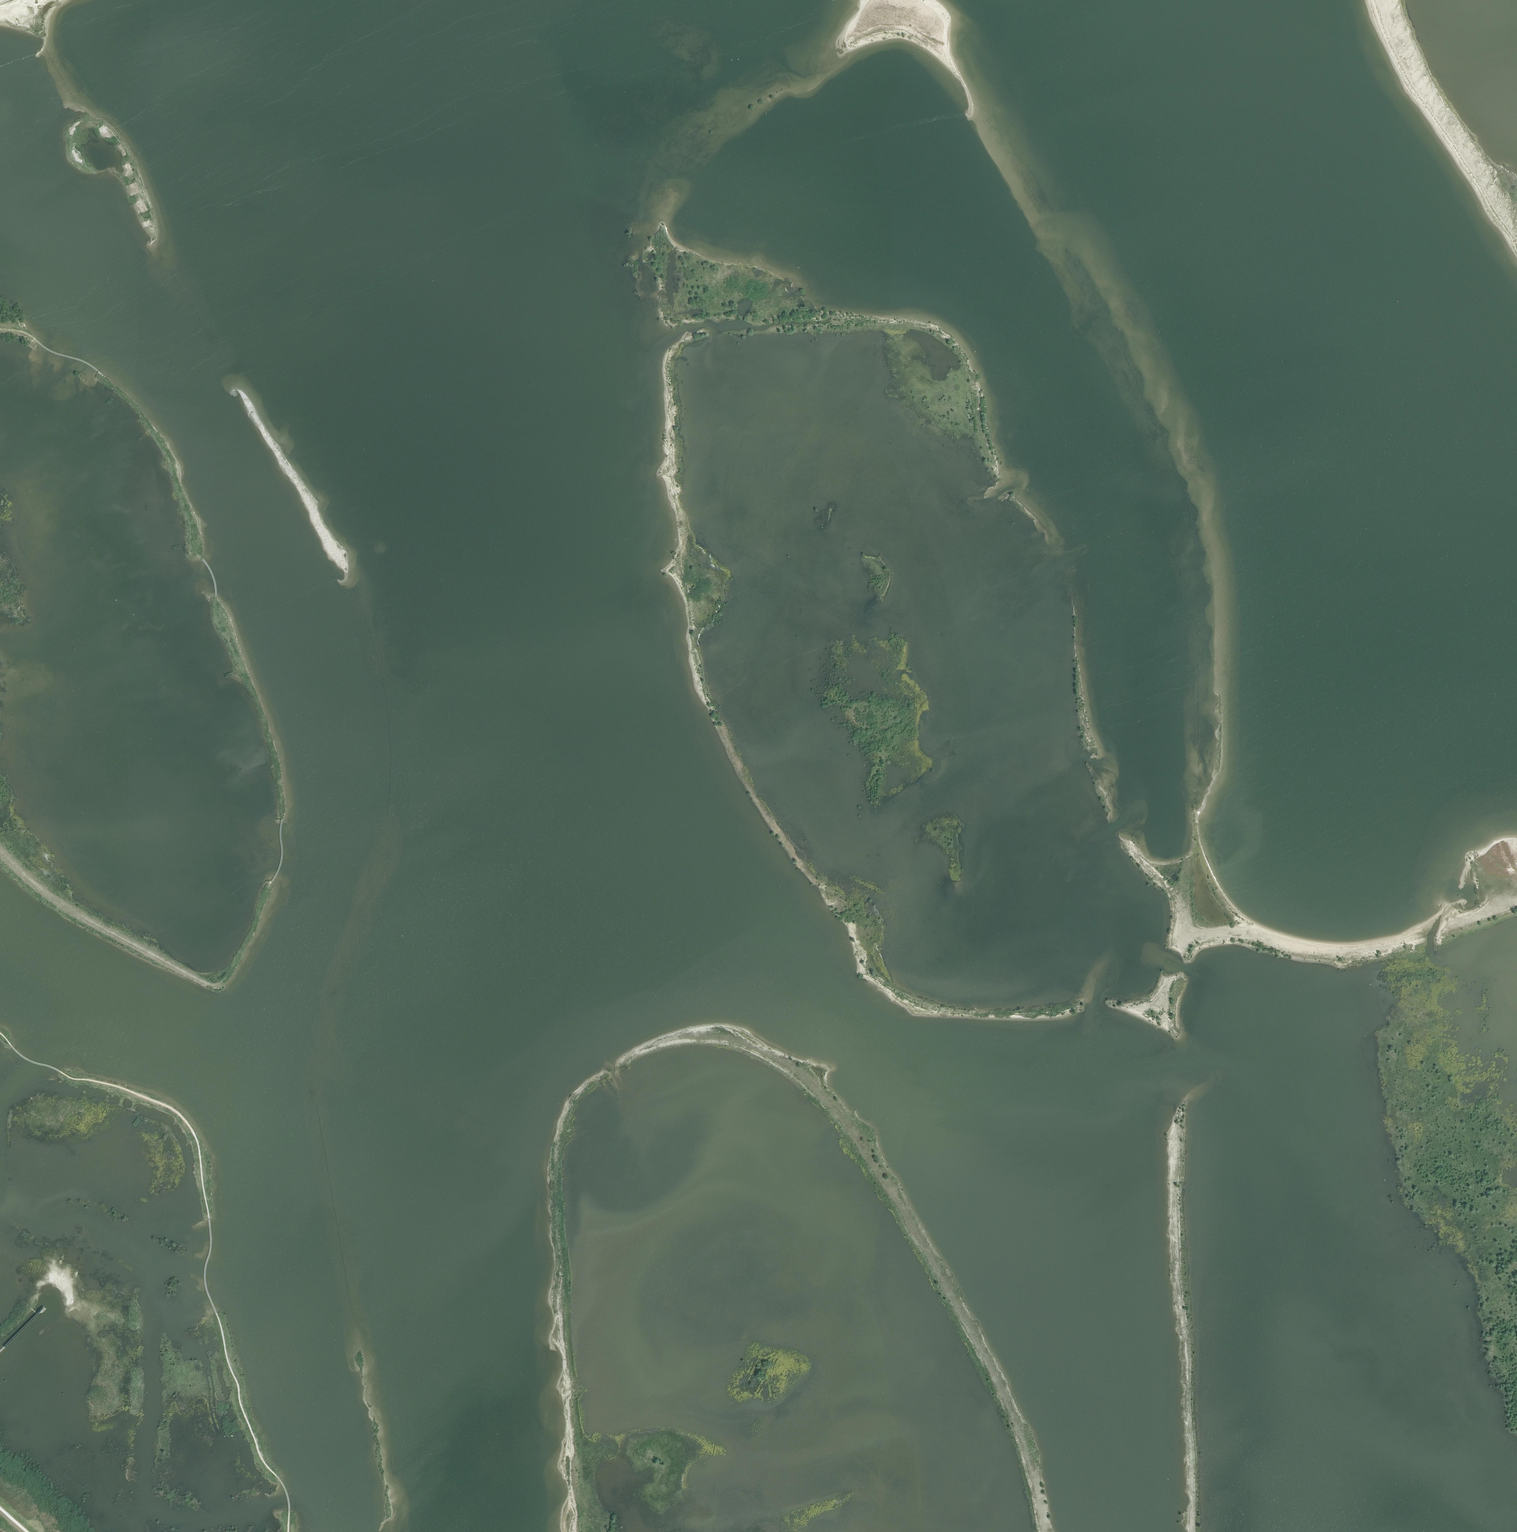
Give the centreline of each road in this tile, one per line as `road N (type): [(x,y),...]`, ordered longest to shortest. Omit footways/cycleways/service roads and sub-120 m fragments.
road 1 (track): [(0,854),(86,923),(218,987),(251,935),(282,854),(279,770),(255,697),(217,624),(215,581),(191,545),(160,444),(138,408),(98,371),(37,342)]
road 2 (track): [(0,1034),(29,1061),(133,1092),(175,1111),(191,1128),(210,1219),(207,1289),(260,1453),(288,1498),(289,1531)]

